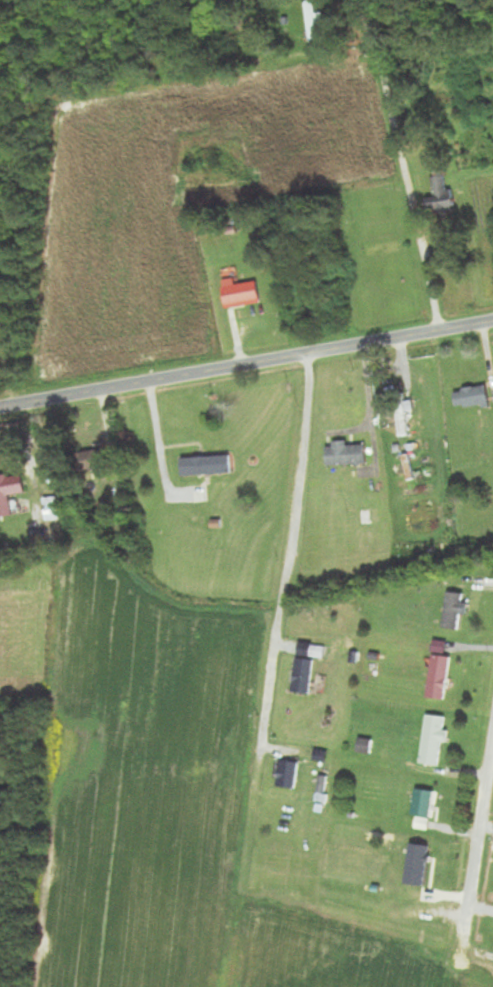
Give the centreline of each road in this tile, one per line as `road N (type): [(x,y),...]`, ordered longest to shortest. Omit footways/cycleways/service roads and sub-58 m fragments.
road 1 (residential): [(0,409),(492,322)]
road 2 (residential): [(442,331),(368,0)]
road 3 (residential): [(492,759),(466,924)]

